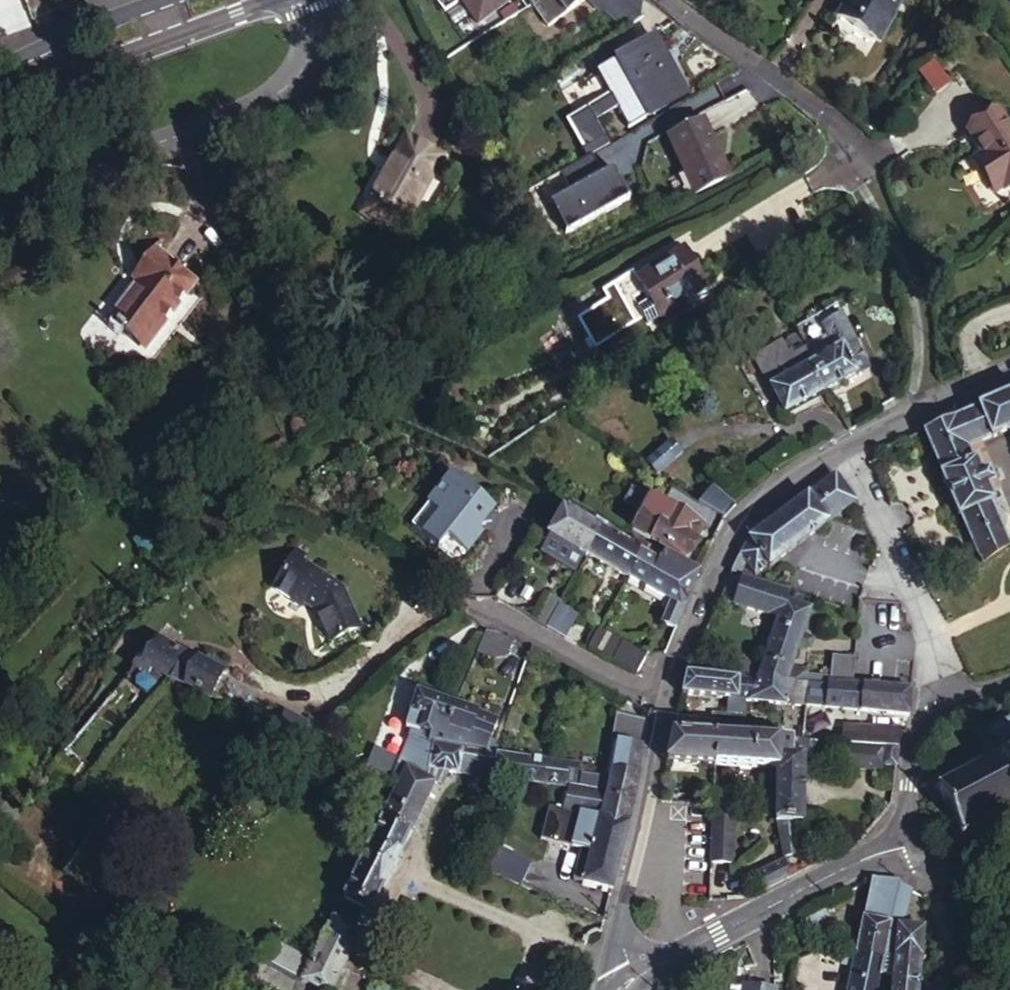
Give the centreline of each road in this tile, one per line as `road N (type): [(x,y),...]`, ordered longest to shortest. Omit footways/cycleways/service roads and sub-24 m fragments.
road 1 (residential): [(846,446),(745,516),(725,545),(668,703),(620,919),(619,989)]
road 2 (residential): [(0,203),(274,98),(311,61),(308,0)]
road 3 (tertiary): [(619,989),(868,856),(913,844)]
road 4 (residential): [(953,713),(846,446)]
road 5 (residential): [(670,0),(808,97),(860,175)]
road 6 (tertiary): [(206,0),(0,82)]
road 7 (residential): [(1009,373),(846,446)]
road 8 (tertiary): [(953,713),(916,743),(907,808),(913,844)]

